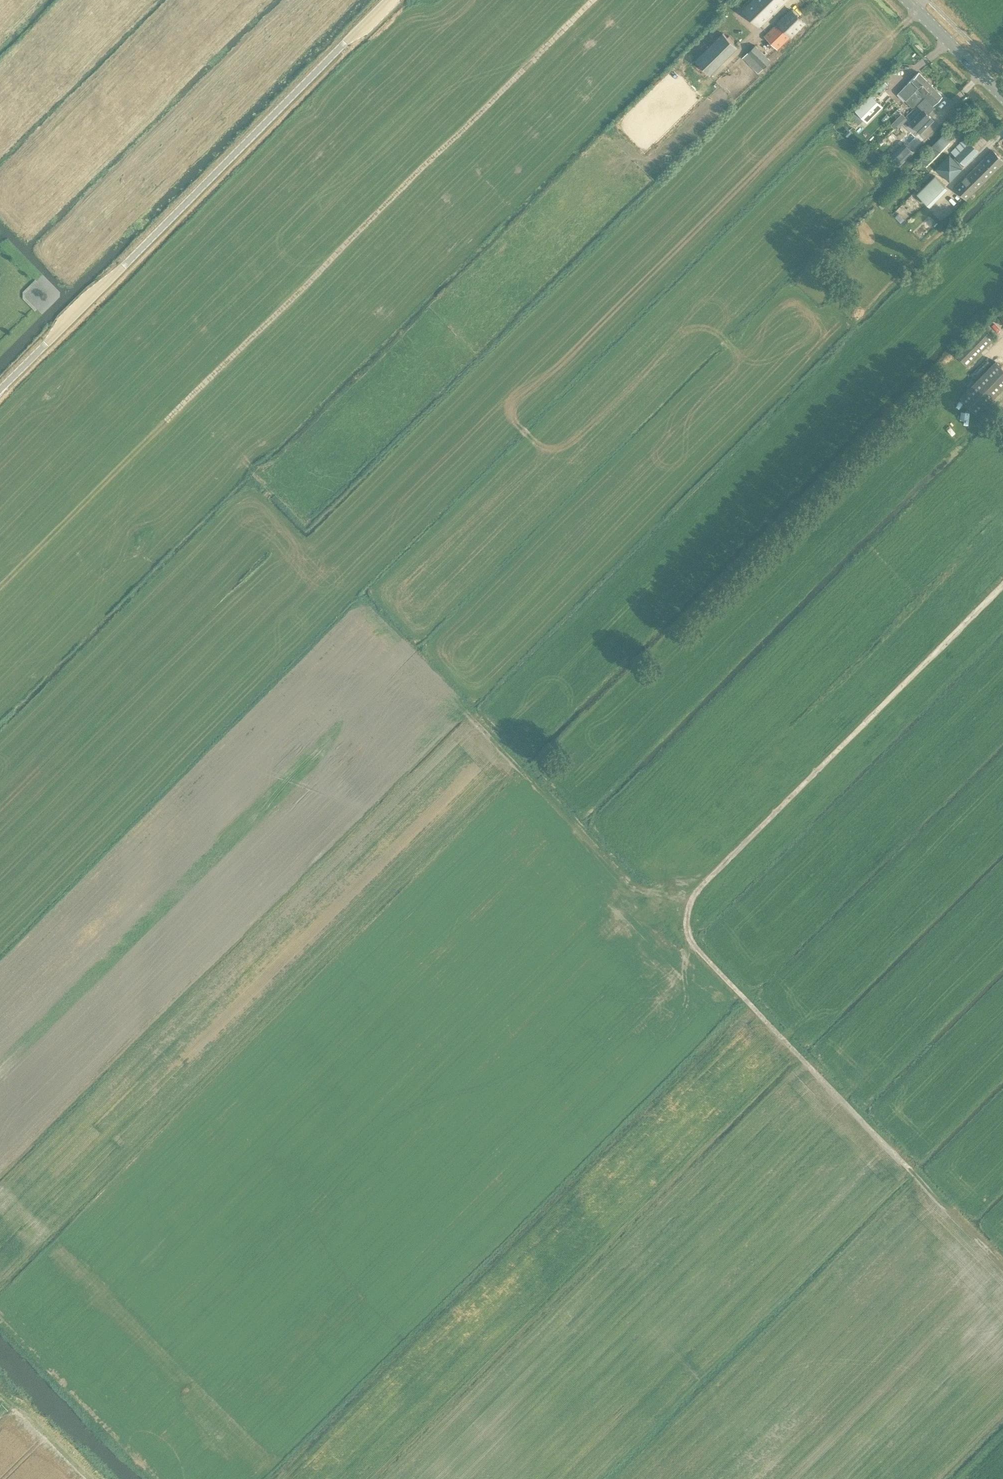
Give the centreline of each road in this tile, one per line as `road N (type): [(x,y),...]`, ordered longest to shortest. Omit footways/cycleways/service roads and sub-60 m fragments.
road 1 (unclassified): [(0,389),(387,0)]
road 2 (tertiary): [(1002,96),(907,0)]

